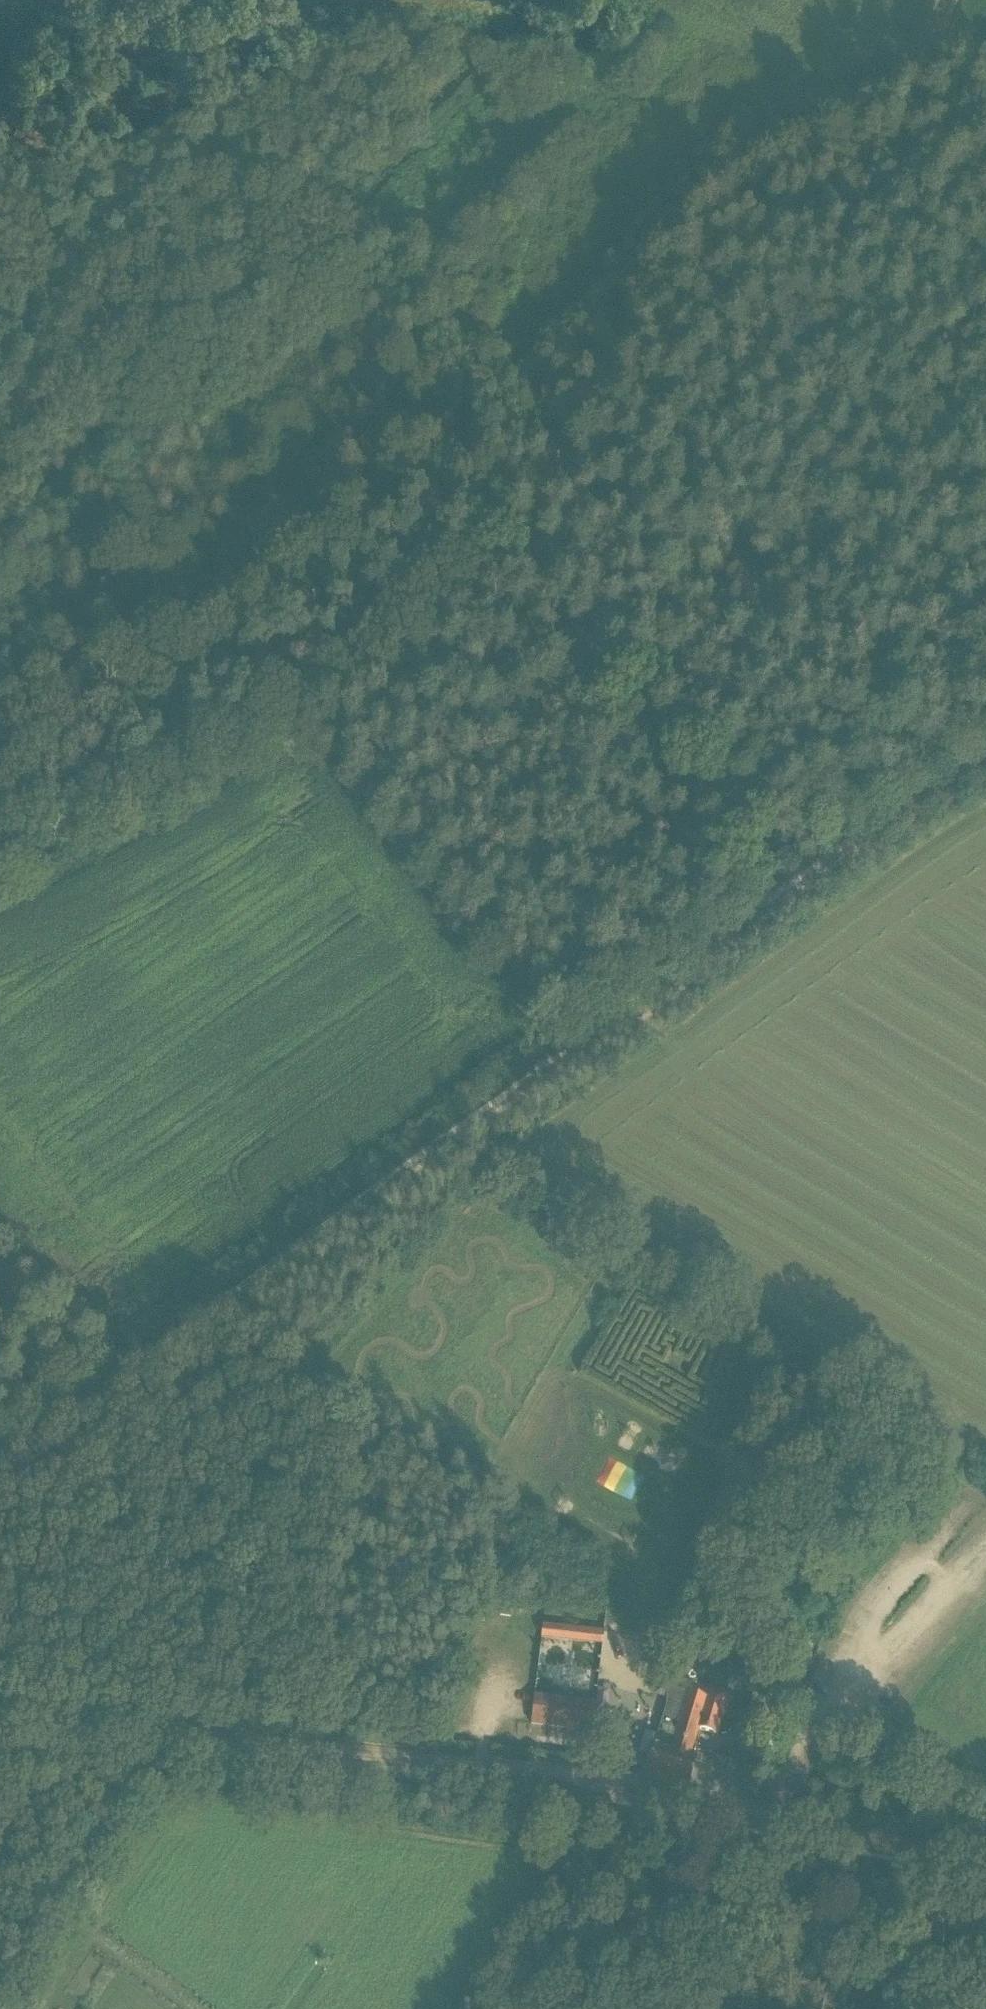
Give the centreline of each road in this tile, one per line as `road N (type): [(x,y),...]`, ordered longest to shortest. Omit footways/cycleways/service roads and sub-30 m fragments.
road 1 (track): [(0,1479),(941,785),(985,766)]
road 2 (track): [(0,1722),(433,1764),(711,1802),(985,1863)]
road 3 (track): [(528,2008),(643,1793)]

